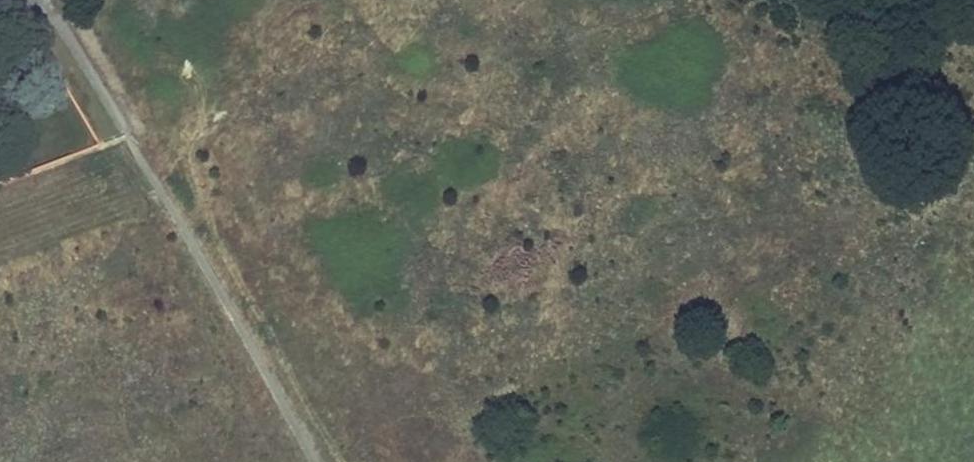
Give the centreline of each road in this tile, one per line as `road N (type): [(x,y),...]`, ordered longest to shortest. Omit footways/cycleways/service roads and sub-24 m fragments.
road 1 (residential): [(973,192),(359,461)]
road 2 (track): [(315,461),(129,135)]

